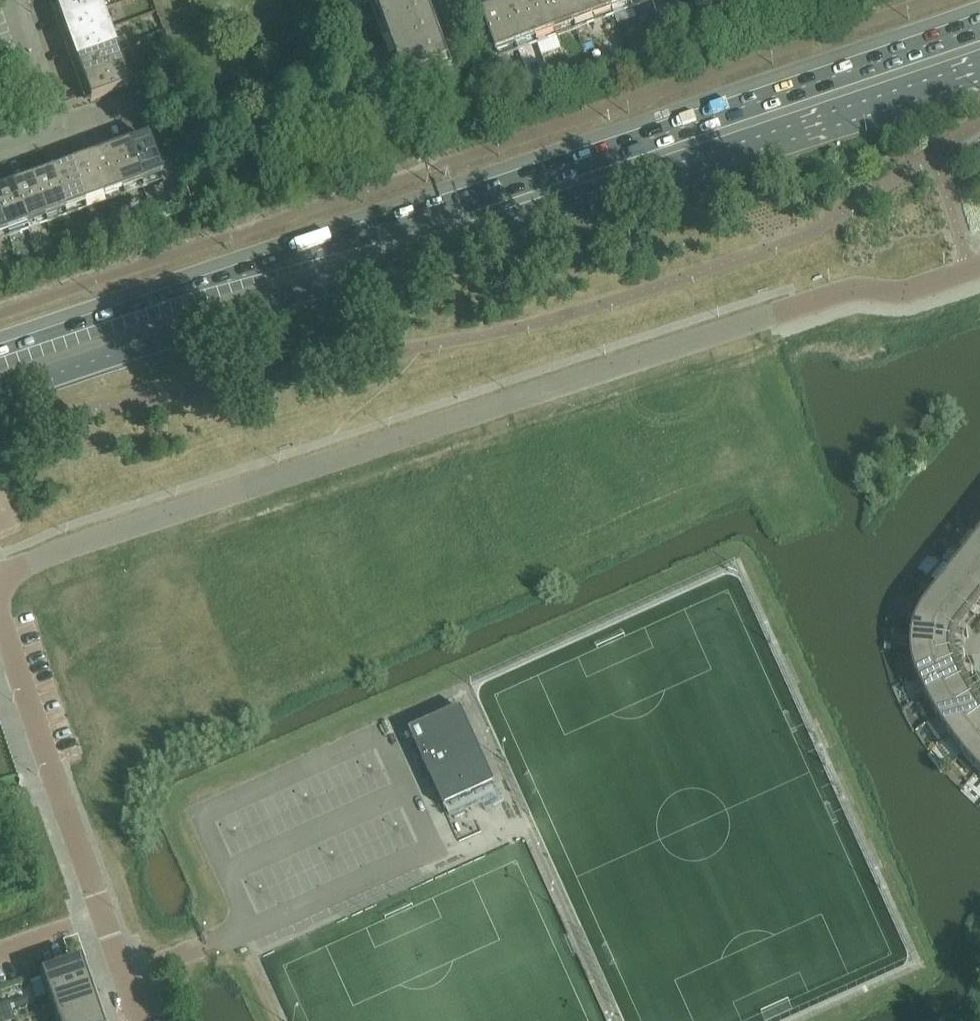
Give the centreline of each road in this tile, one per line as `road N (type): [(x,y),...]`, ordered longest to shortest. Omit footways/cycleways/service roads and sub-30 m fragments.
road 1 (unclassified): [(0,575),(849,287),(905,289),(979,265)]
road 2 (primary): [(0,394),(472,234),(541,193)]
road 3 (primary): [(541,193),(462,203),(0,359)]
road 4 (primary): [(541,193),(979,46)]
road 5 (residential): [(104,917),(0,613)]
road 6 (residential): [(12,0),(58,128),(0,149)]

